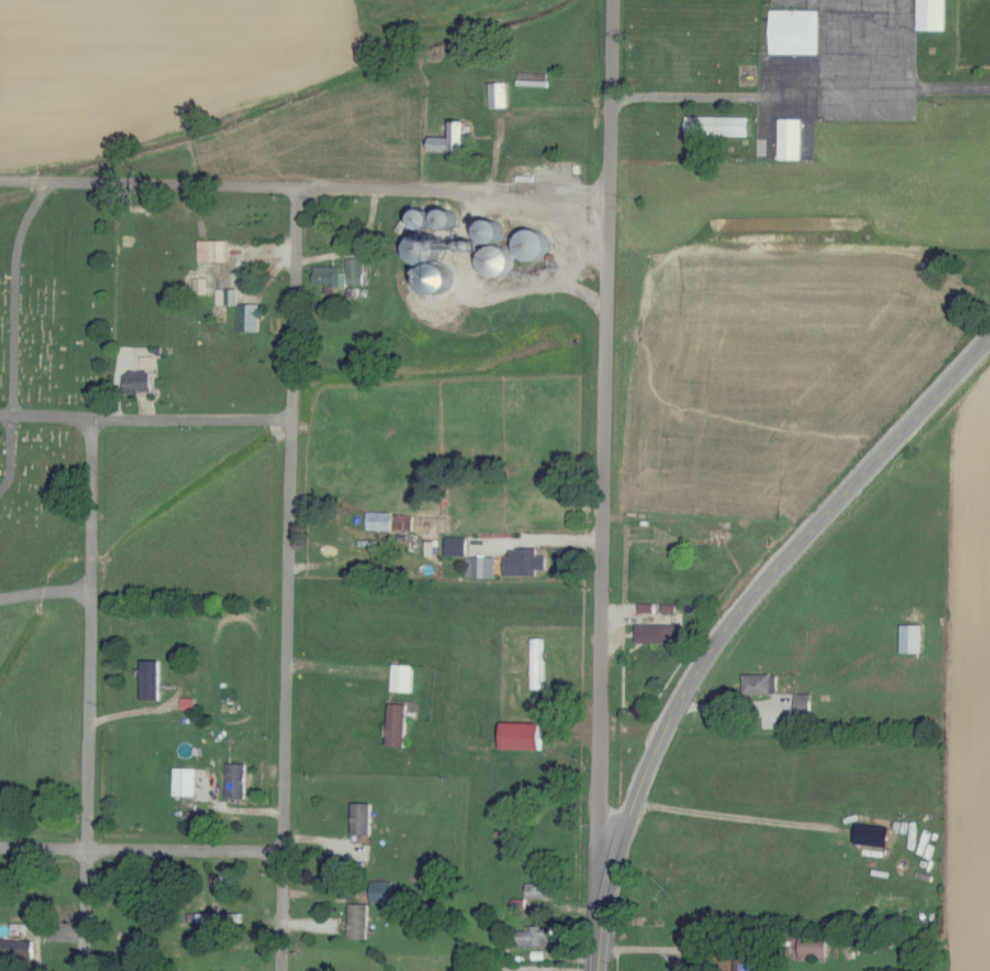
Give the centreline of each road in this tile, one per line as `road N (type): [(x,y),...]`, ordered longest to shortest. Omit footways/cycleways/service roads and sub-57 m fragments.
road 1 (residential): [(281,970),(300,188)]
road 2 (residential): [(598,928),(608,197)]
road 3 (secondary): [(598,928),(625,823),(699,663),(795,544),(989,337)]
road 4 (residential): [(608,197),(0,180)]
road 5 (residential): [(84,970),(92,422)]
road 6 (residential): [(0,493),(10,474),(15,418),(18,247),(52,181)]
road 7 (residential): [(293,425),(0,417)]
road 8 (residential): [(283,854),(0,851)]
road 9 (residential): [(608,197),(612,0)]

